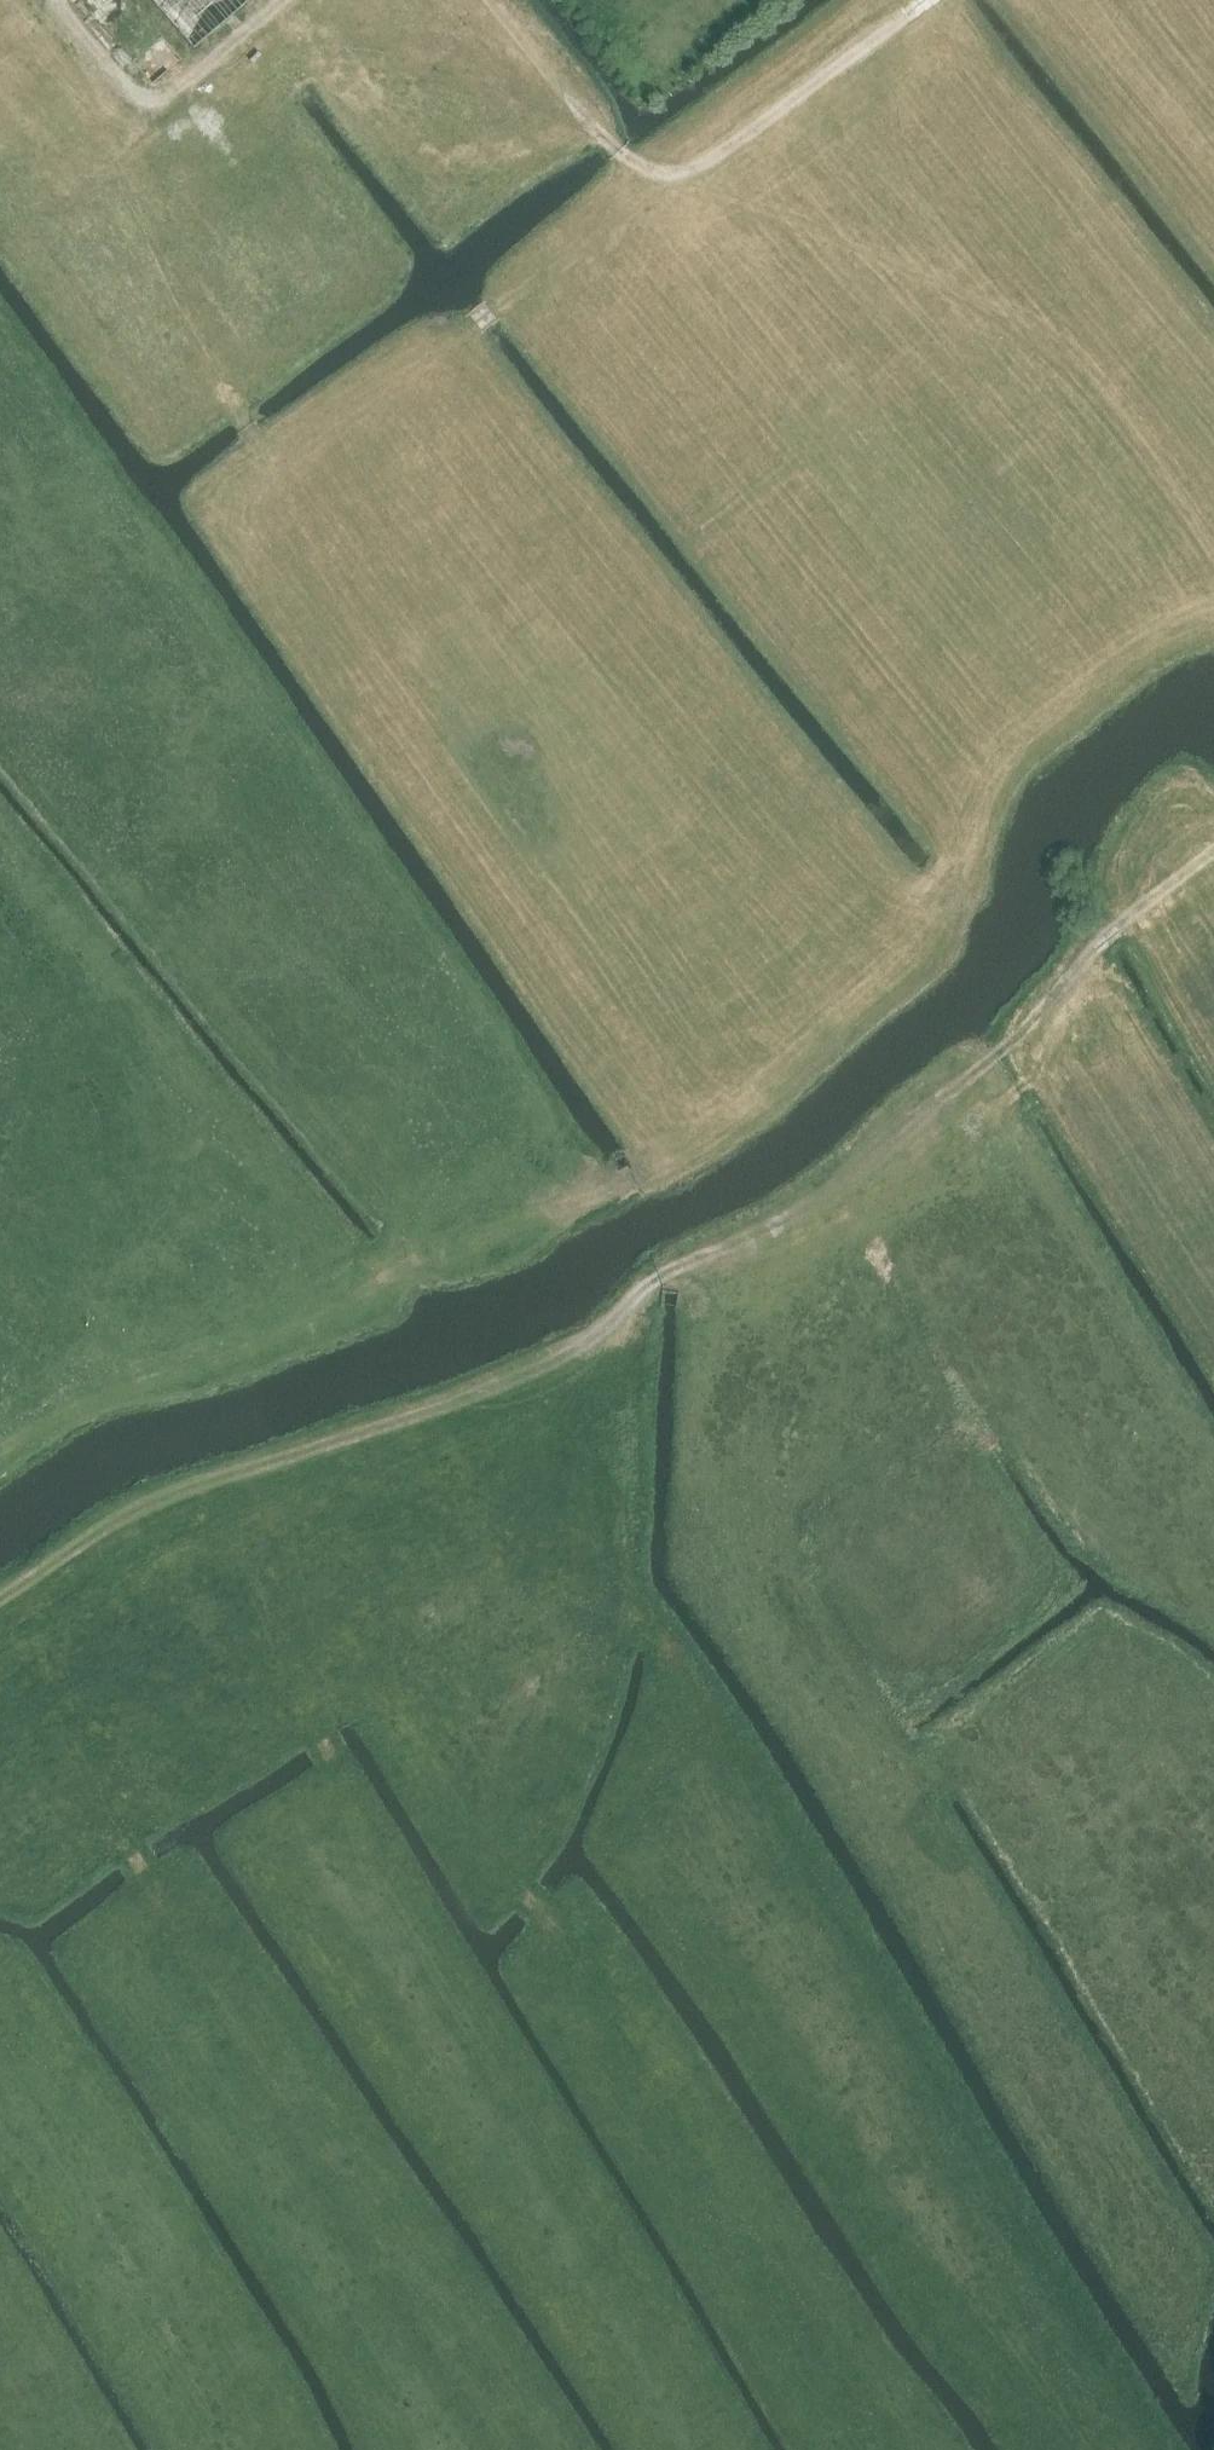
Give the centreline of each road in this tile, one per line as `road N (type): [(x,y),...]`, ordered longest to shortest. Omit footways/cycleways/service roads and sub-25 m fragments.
road 1 (track): [(1213,834),(1080,968),(1025,1074),(978,1122),(462,1400),(341,1435),(117,1532),(0,1605)]
road 2 (track): [(578,112),(629,161),(676,171),(1070,329),(1213,549)]
road 3 (track): [(434,353),(901,0)]

